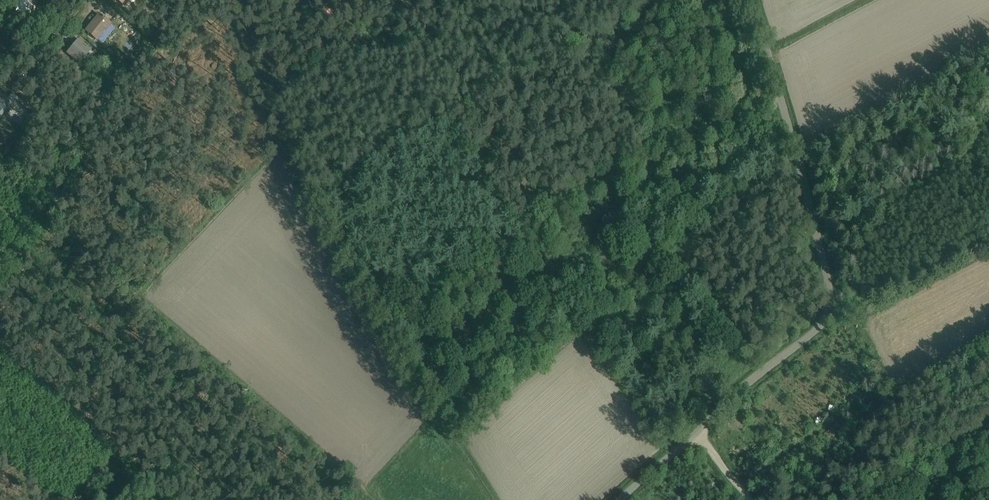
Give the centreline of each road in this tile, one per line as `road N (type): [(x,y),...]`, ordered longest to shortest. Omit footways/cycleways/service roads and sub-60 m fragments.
road 1 (residential): [(619,499),(828,315),(818,236),(753,0)]

